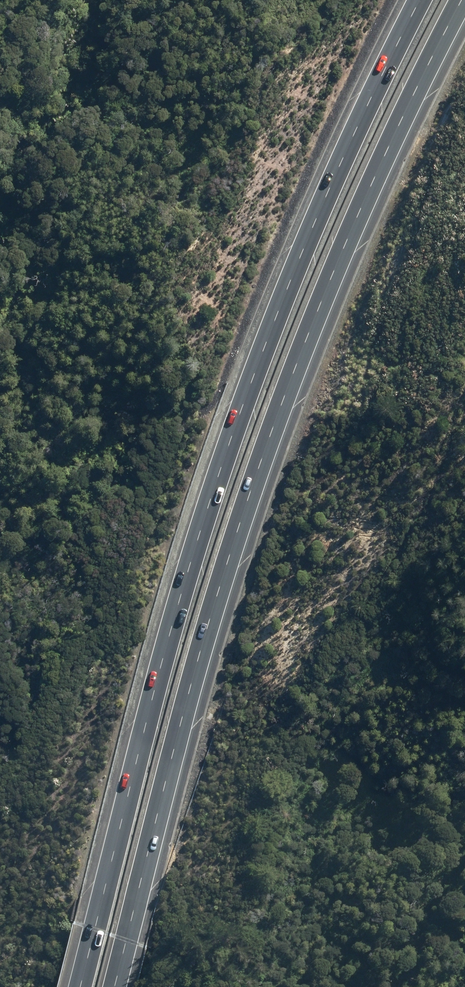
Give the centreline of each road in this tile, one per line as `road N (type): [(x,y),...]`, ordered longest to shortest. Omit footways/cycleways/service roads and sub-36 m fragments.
road 1 (motorway): [(462,0),(358,213),(283,400),(217,593),(115,986)]
road 2 (motorway): [(80,986),(220,472),(327,195),(420,0)]

